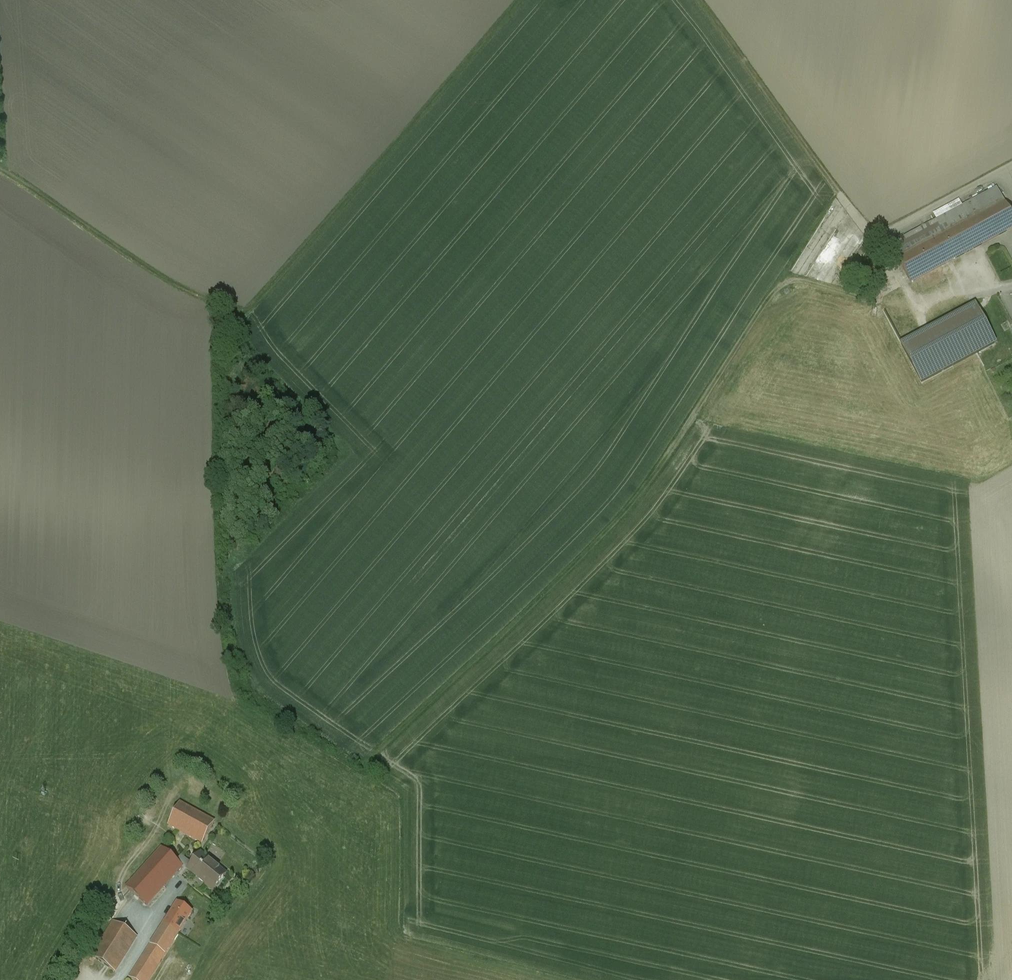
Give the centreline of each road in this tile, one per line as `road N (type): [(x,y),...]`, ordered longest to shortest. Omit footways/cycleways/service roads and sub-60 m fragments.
road 1 (track): [(0,169),(169,282),(246,311),(519,0)]
road 2 (track): [(698,0),(845,204)]

